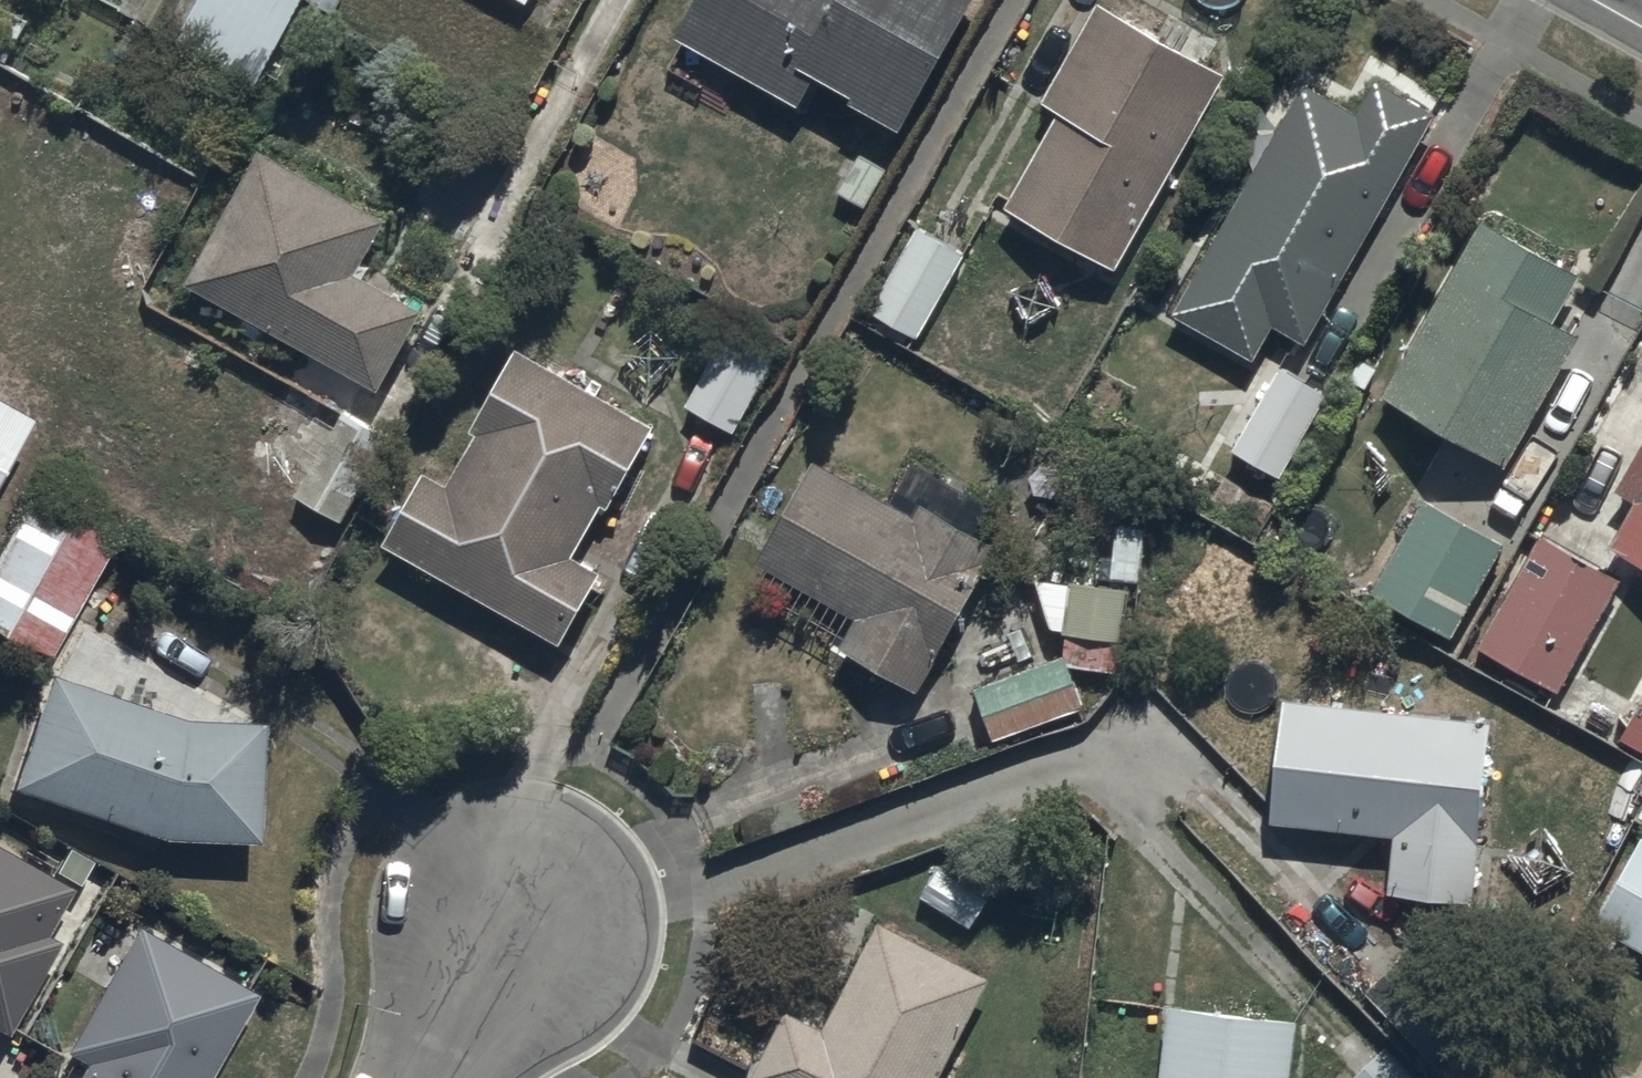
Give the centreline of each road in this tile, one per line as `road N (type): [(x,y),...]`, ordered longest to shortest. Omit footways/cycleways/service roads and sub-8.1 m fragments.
road 1 (residential): [(421,1077),(495,941)]

